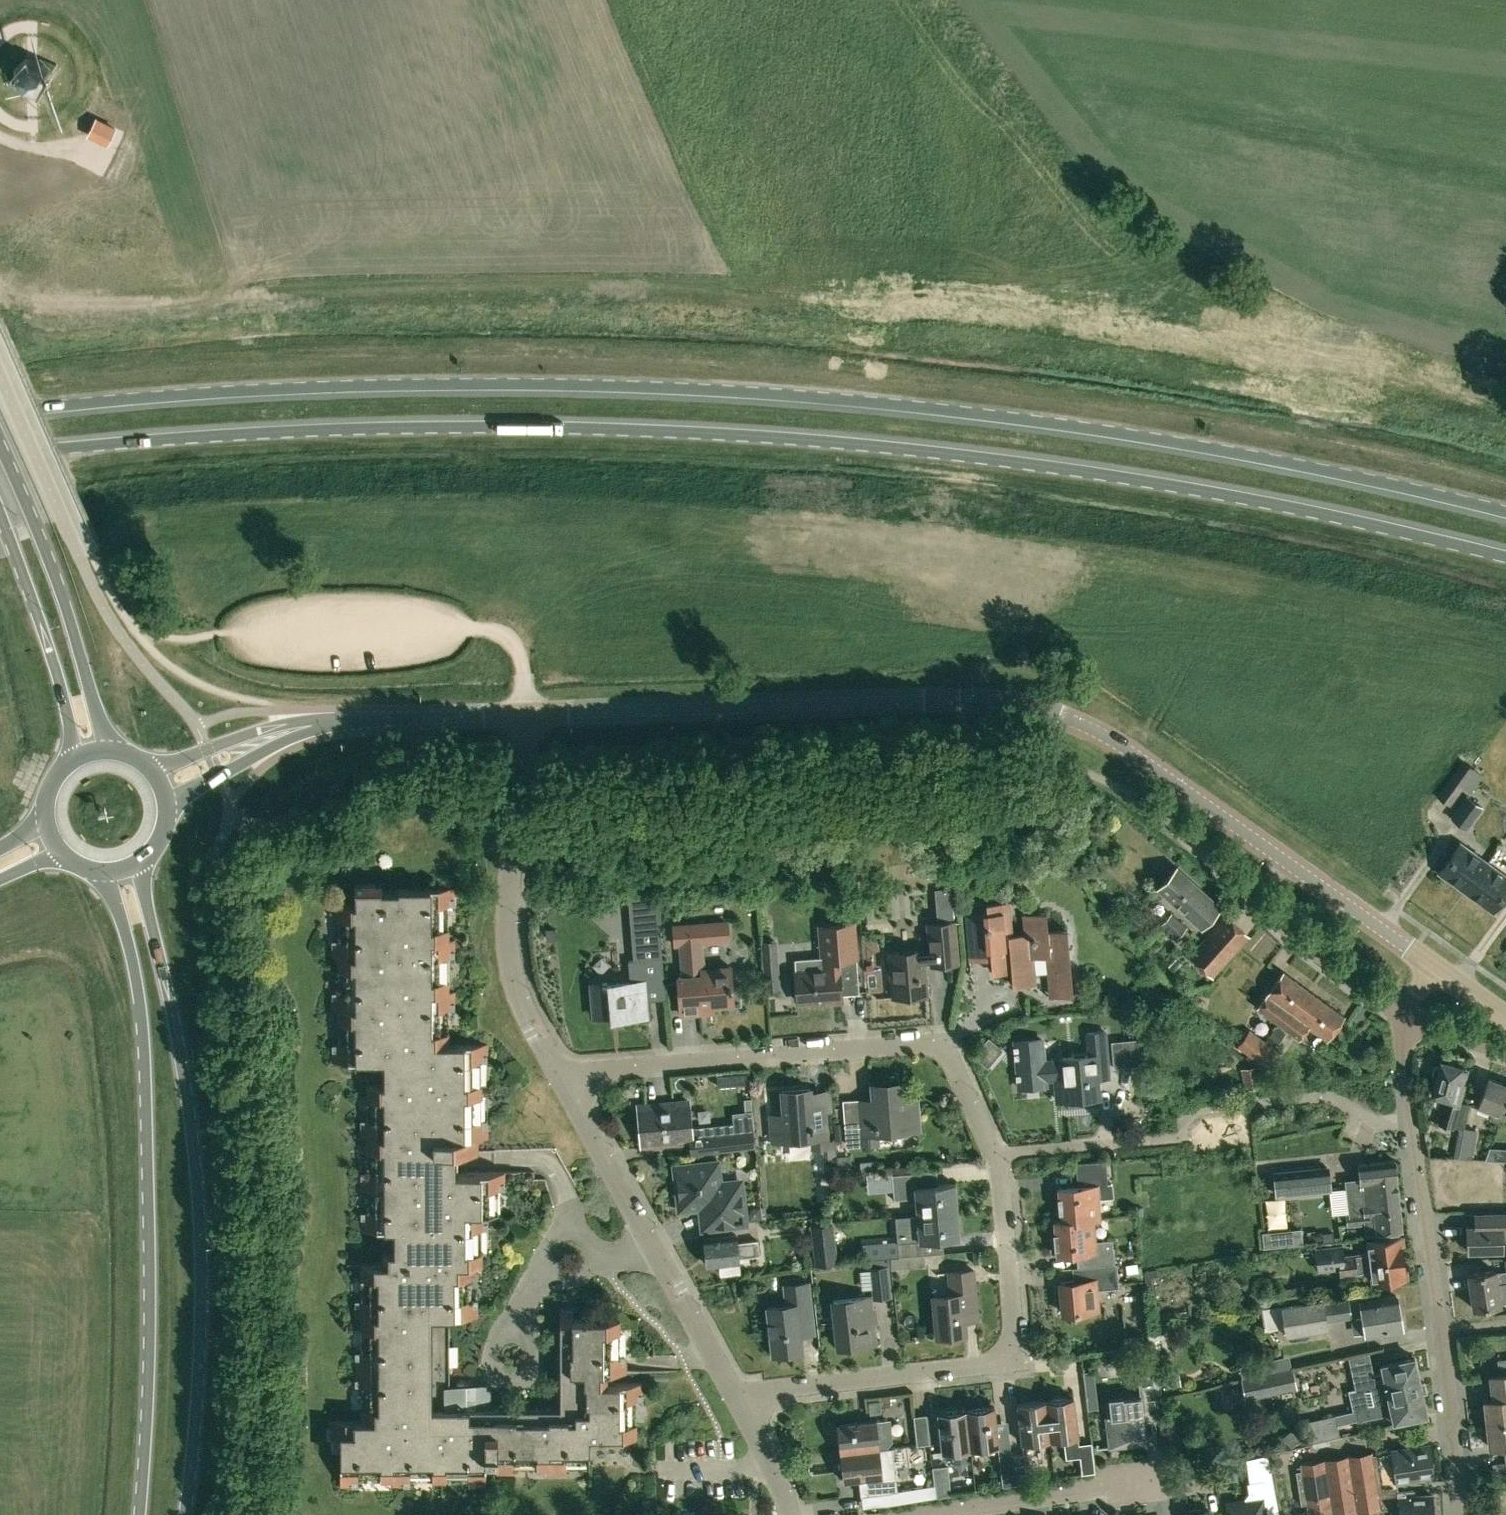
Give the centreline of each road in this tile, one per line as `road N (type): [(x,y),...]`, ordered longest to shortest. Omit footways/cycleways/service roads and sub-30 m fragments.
road 1 (primary): [(1505,512),(1104,430),(823,398),(424,383),(0,415)]
road 2 (primary): [(0,454),(317,429),(728,433),(1032,463),(1321,512),(1505,555)]
road 3 (residential): [(739,1407),(769,1391),(998,1362),(1009,1353),(1014,1335),(1001,1187),(948,1050),(932,1042),(633,1069),(564,1090)]
road 4 (tertiary): [(1281,857),(1104,734),(1002,699),(525,714)]
road 5 (secondary): [(190,1514),(202,1384),(200,1240),(186,1089),(145,859)]
road 6 (secondary): [(101,874),(130,964),(144,1098),(150,1312),(140,1514)]
road 7 (residential): [(564,1090),(530,1036),(506,969),(505,888),(525,714)]
road 8 (residential): [(739,1407),(564,1090)]
road 9 (secondary): [(116,753),(0,445)]
road 10 (residential): [(1440,1328),(1404,1015)]
road 11 (residential): [(926,1514),(1208,1478)]
road 12 (secondary): [(0,515),(58,676),(71,763)]
road 13 (tertiary): [(342,719),(291,721),(148,770)]
road 14 (tertiary): [(166,812),(220,775),(342,719)]
road 15 (residential): [(1404,1015),(1253,897)]
road 16 (residential): [(1461,1514),(1440,1328)]
road 17 (tertiary): [(525,714),(342,719)]
road 18 (tertiary): [(1408,948),(1281,857)]
road 19 (residential): [(794,1514),(739,1407)]

